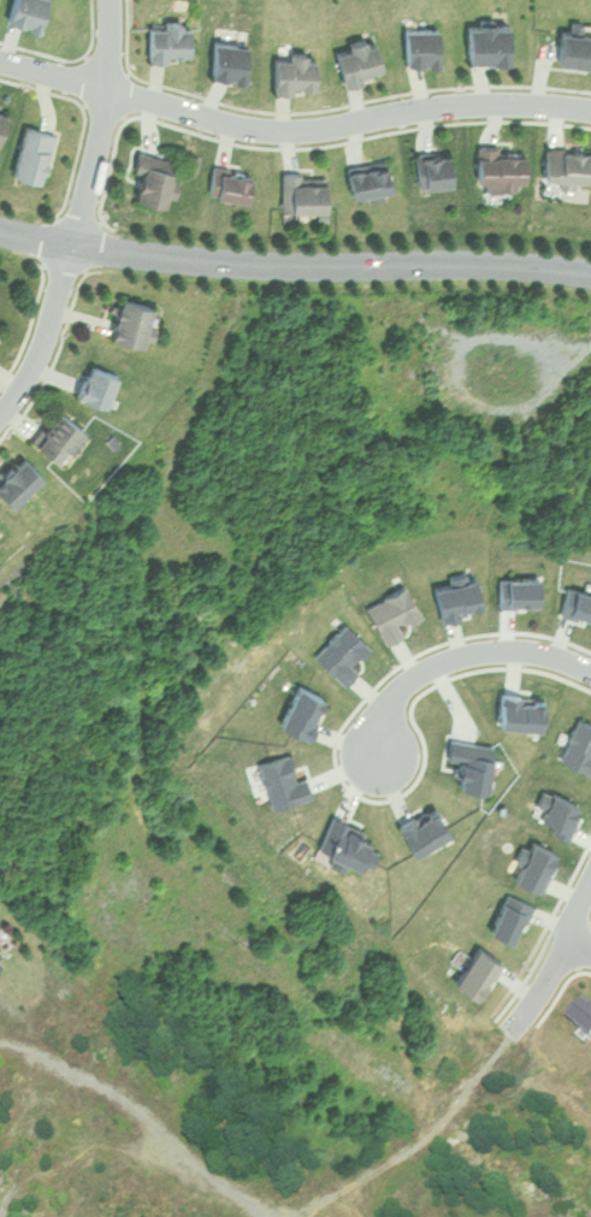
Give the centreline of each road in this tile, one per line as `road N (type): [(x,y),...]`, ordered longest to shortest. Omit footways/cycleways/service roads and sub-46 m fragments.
road 1 (residential): [(0,225),(154,255),(590,271)]
road 2 (residential): [(590,101),(518,94),(438,100),(282,130),(107,88)]
road 3 (residential): [(0,412),(46,333),(101,132),(110,0)]
road 4 (residential): [(380,749),(395,690),(454,654),(534,648),(590,670)]
road 5 (residential): [(590,880),(508,1033)]

